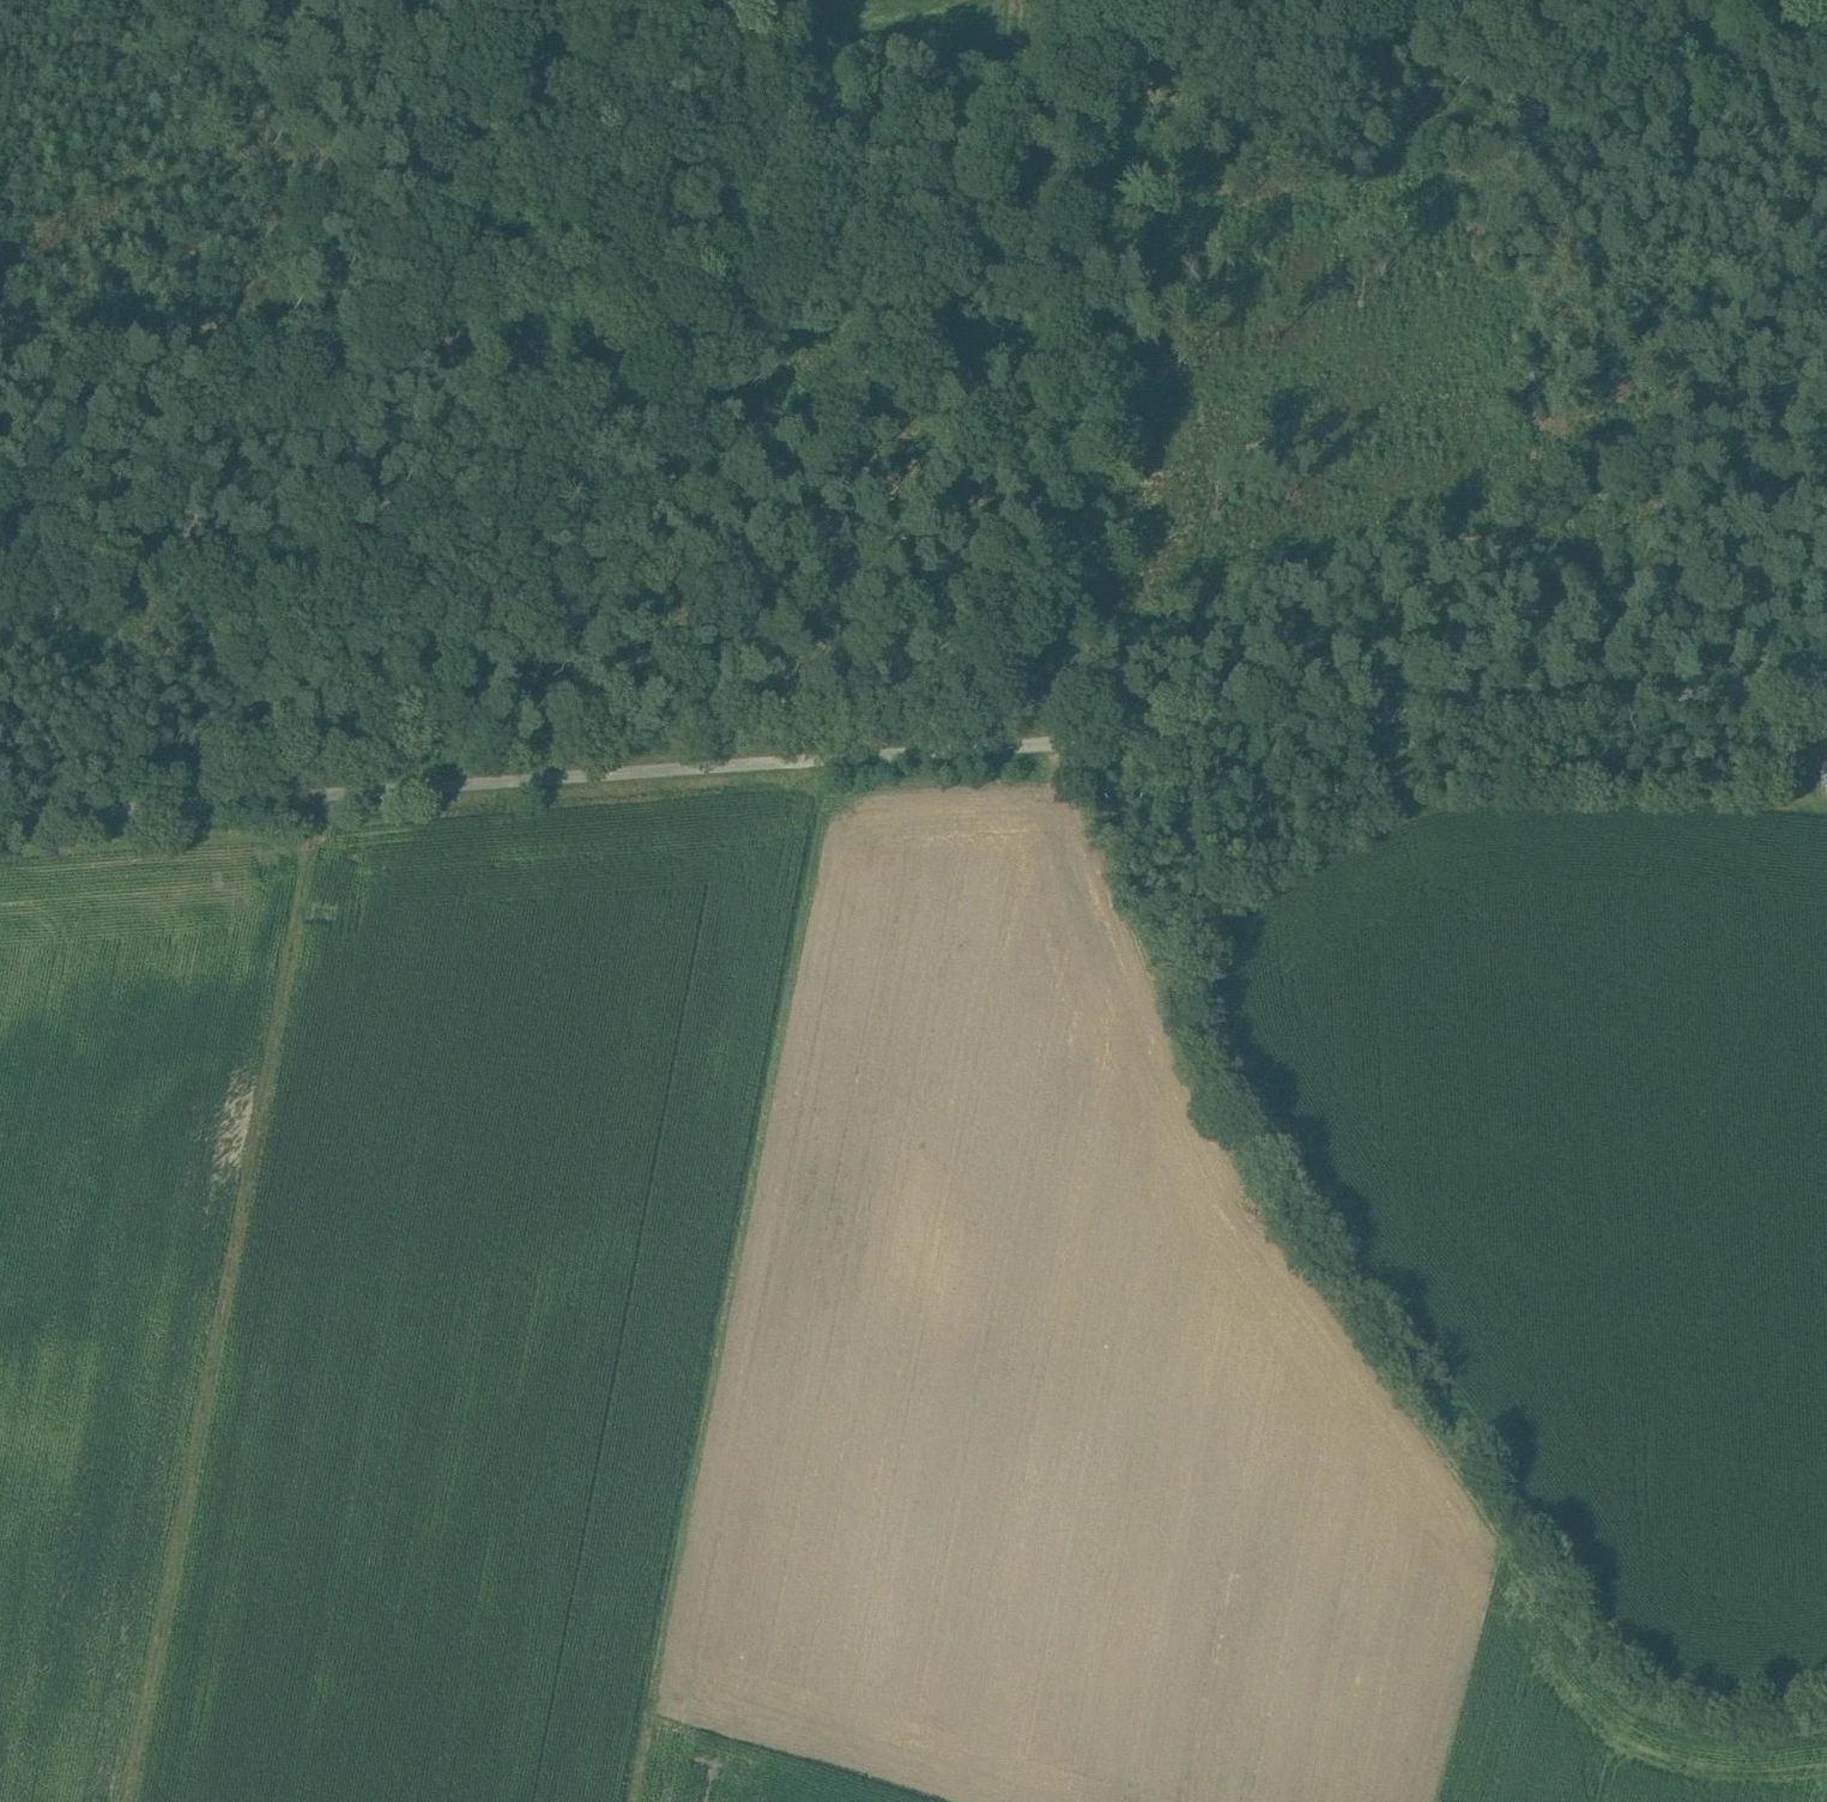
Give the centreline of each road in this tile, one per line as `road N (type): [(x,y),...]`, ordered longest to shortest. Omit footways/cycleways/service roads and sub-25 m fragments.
road 1 (unclassified): [(1826,683),(0,817)]
road 2 (track): [(0,348),(1094,370)]
road 3 (track): [(1826,60),(1254,143),(1129,79)]
road 4 (track): [(1094,370),(1142,0)]
road 5 (track): [(1094,370),(1050,740)]

